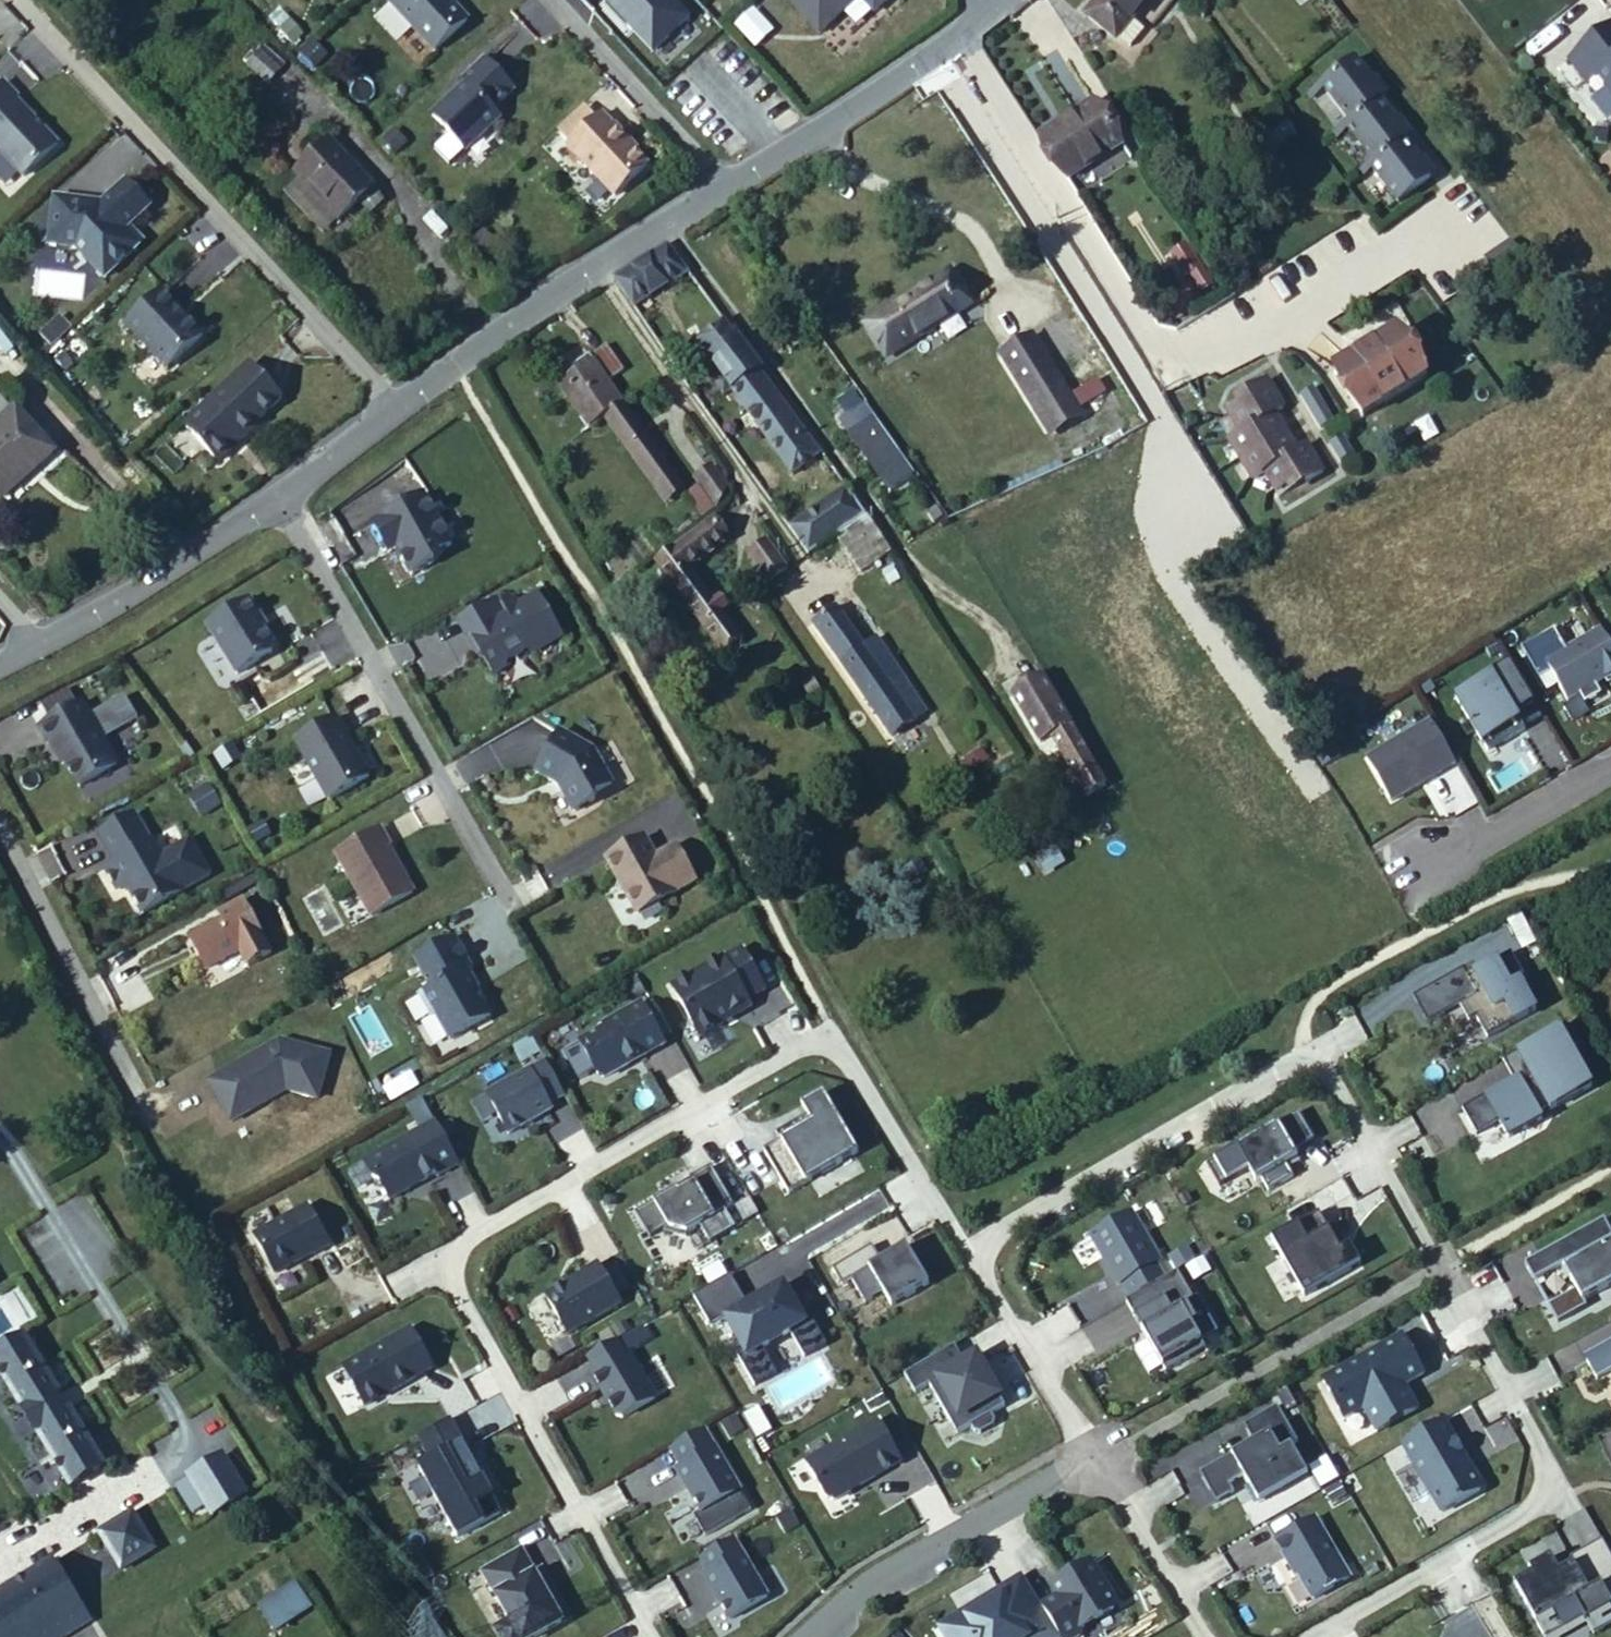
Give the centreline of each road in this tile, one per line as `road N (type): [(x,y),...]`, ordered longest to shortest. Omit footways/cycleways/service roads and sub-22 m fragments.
road 1 (residential): [(1311,1636),(1538,1508),(1549,1467),(1317,1068),(1302,1068),(978,1257)]
road 2 (residential): [(648,1636),(454,1291),(454,1258),(810,1052),(836,1054),(978,1257)]
road 3 (residential): [(952,34),(1147,333),(1229,331),(1339,264),(1452,236)]
road 4 (residential): [(388,409),(12,0)]
road 5 (residential): [(270,496),(503,908)]
road 6 (residential): [(388,409),(710,187)]
road 7 (residential): [(823,1636),(858,1606),(1097,1467)]
road 8 (residential): [(142,1119),(0,835)]
road 9 (residential): [(710,187),(911,69),(952,34)]
road 10 (residential): [(28,642),(270,496)]
road 11 (residential): [(710,187),(545,0)]
road 12 (residential): [(978,1257),(1097,1467)]
road 13 (residential): [(1433,878),(1610,768)]
road 14 (residential): [(1097,1467),(1205,1636)]
road 15 (residential): [(270,496),(388,409)]

